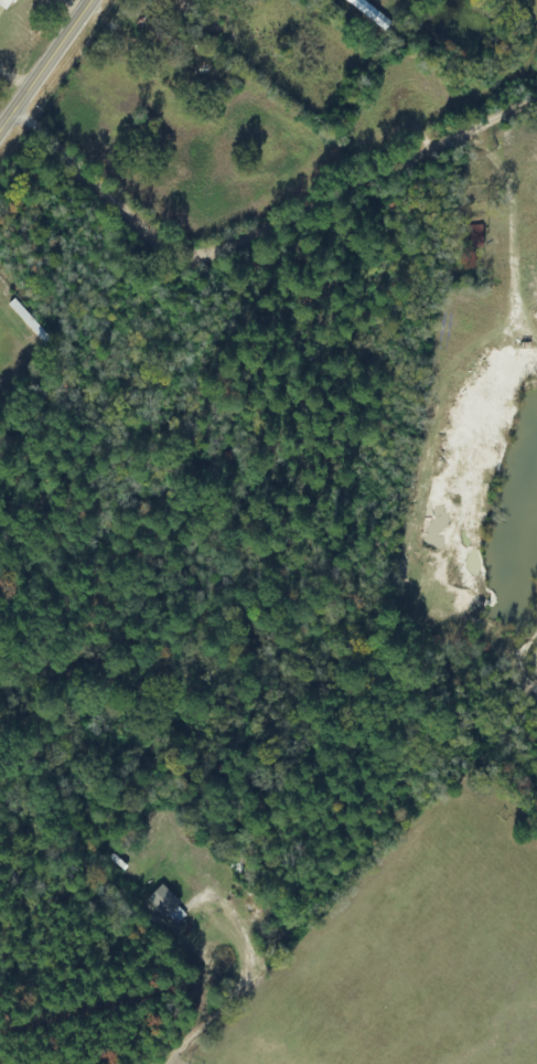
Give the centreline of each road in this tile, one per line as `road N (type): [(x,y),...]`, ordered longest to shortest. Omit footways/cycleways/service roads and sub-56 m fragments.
road 1 (residential): [(17,115),(78,146),(171,251),(286,223),(536,94)]
road 2 (secondary): [(95,0),(0,137)]

